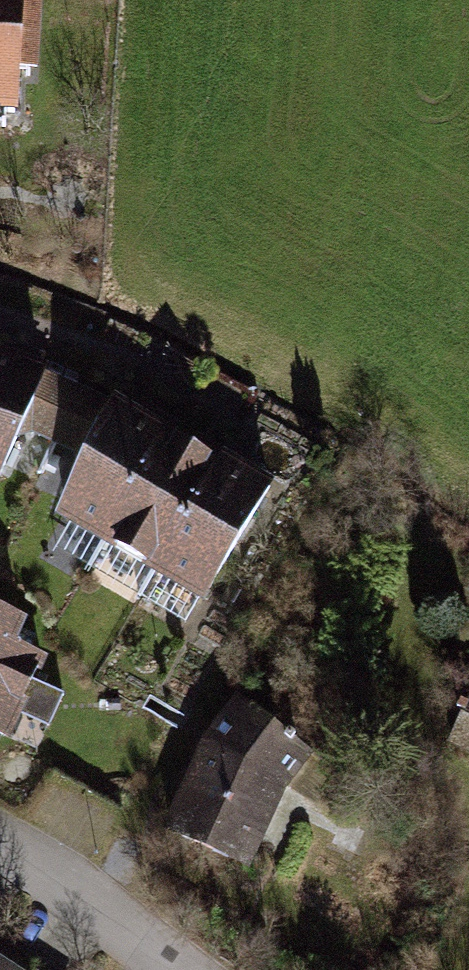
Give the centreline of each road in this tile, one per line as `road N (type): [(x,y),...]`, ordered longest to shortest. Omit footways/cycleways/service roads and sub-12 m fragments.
road 1 (residential): [(0,862),(171,969)]

